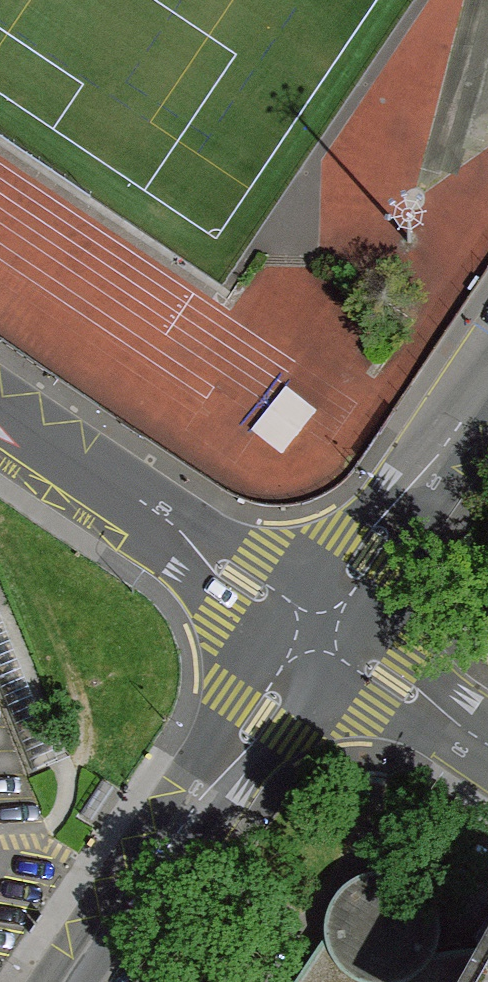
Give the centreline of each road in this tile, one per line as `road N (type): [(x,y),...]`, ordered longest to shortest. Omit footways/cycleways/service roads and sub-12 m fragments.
road 1 (residential): [(317,632),(70,981)]
road 2 (residential): [(0,413),(317,632)]
road 3 (residential): [(487,372),(317,632)]
road 4 (residential): [(487,743),(317,632)]

